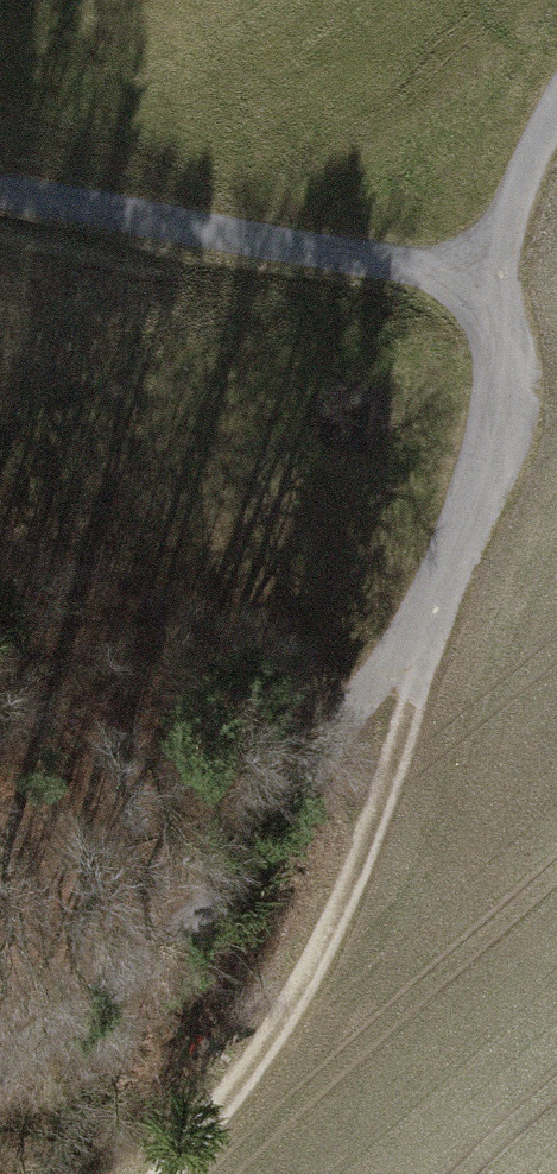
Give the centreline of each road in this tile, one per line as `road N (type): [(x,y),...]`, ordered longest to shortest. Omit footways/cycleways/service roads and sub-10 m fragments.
road 1 (track): [(410,645),(204,908),(0,1080)]
road 2 (track): [(410,645),(390,781),(309,984),(218,1127),(175,1173)]
road 3 (track): [(556,122),(484,291),(508,347),(484,487),(410,645)]
road 4 (track): [(484,291),(38,194),(0,194)]

